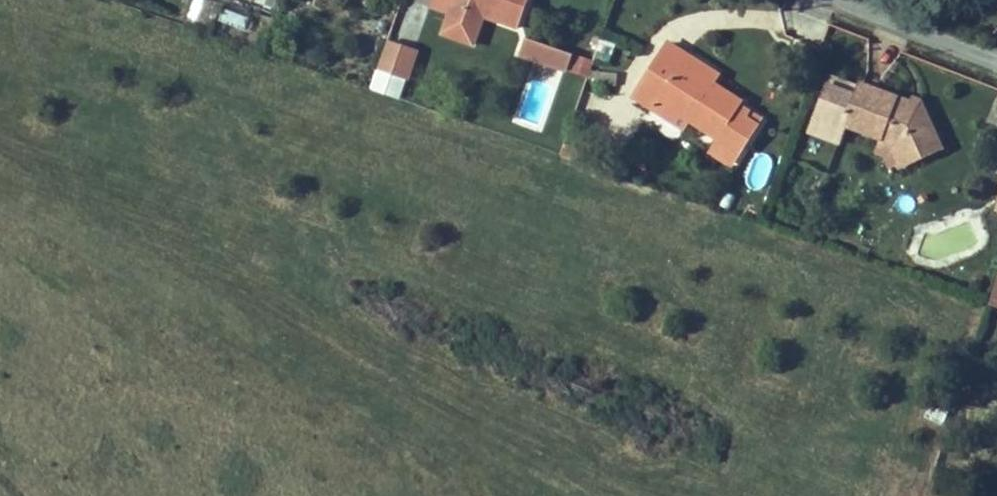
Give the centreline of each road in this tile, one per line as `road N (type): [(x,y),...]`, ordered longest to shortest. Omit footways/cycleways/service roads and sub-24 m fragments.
road 1 (unclassified): [(828,0),(996,64)]

